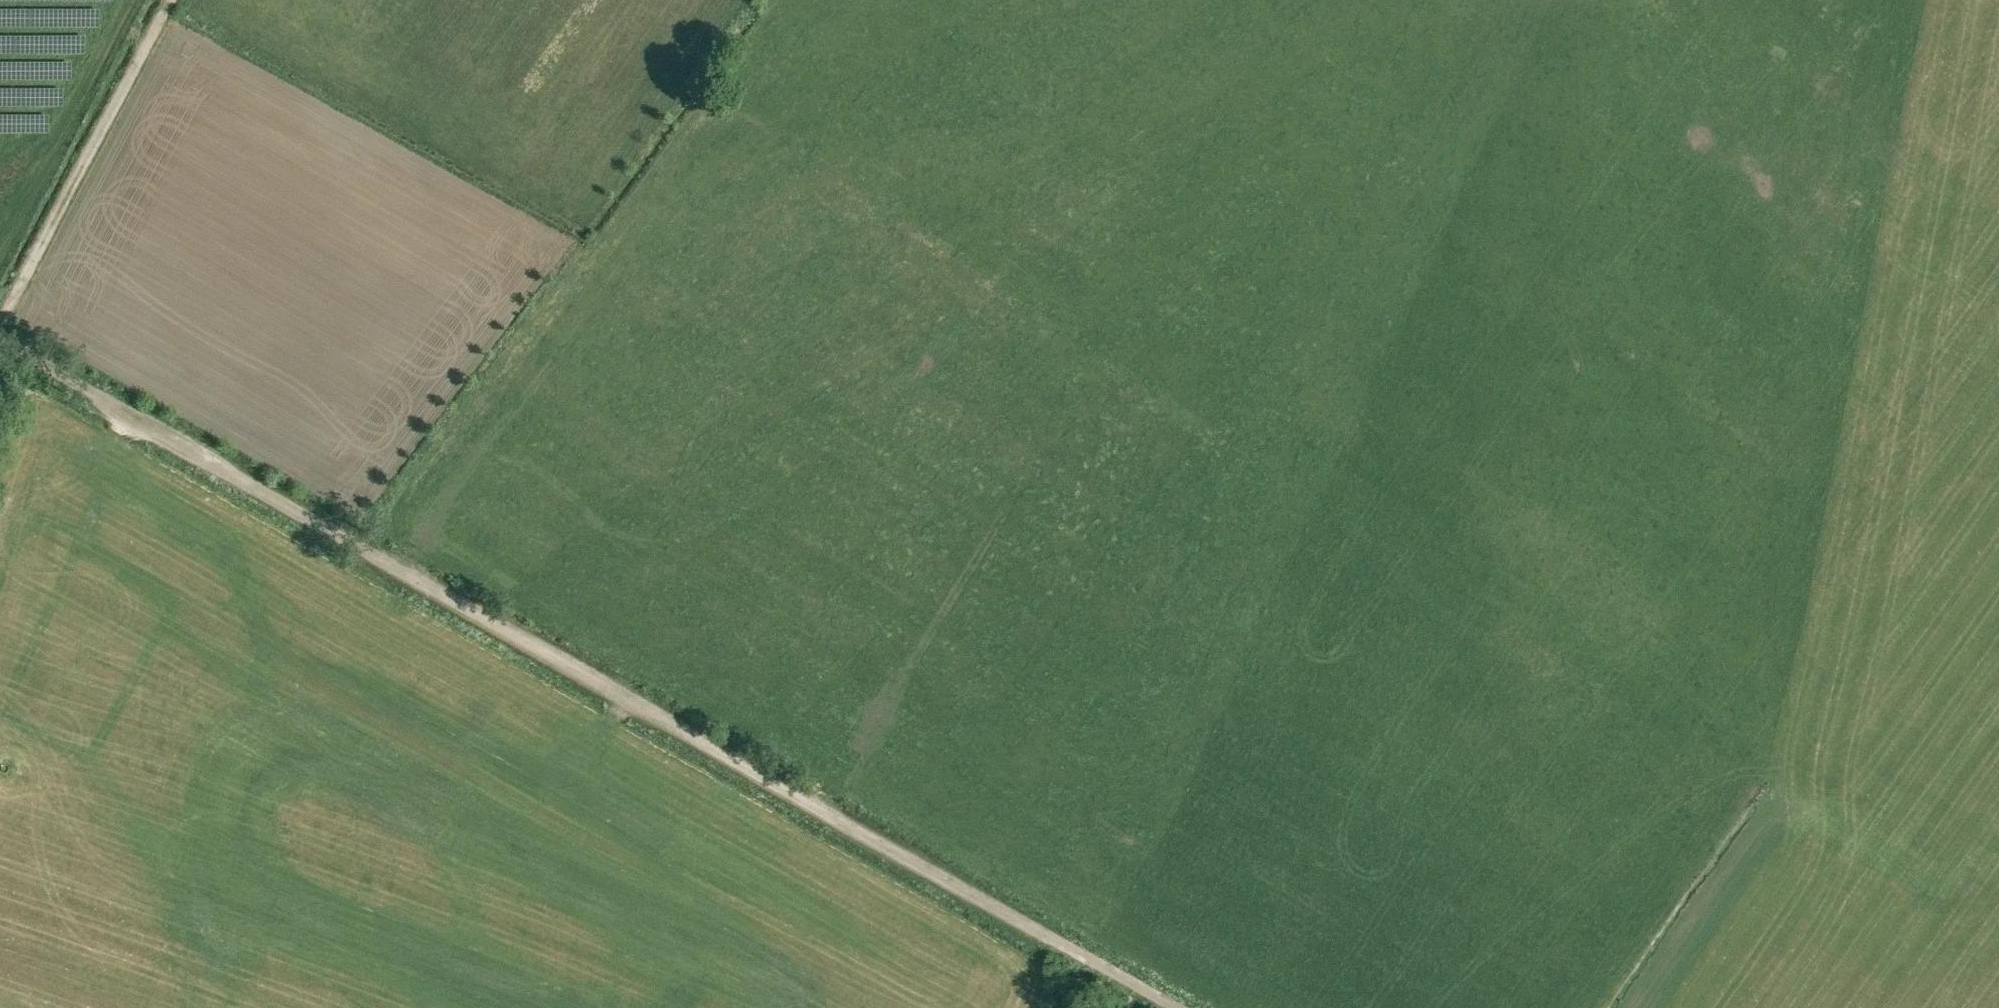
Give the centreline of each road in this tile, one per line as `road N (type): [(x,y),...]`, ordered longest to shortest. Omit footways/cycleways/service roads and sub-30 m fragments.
road 1 (track): [(1165,1007),(0,339)]
road 2 (track): [(0,326),(168,0)]

